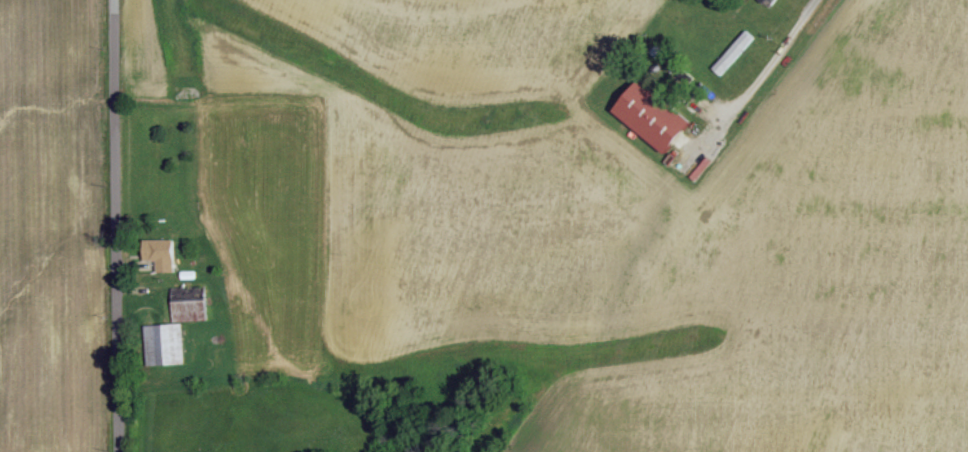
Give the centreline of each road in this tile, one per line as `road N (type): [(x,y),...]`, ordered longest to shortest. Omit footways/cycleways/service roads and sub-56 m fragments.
road 1 (residential): [(120,451),(114,0)]
road 2 (residential): [(740,102),(815,0)]

